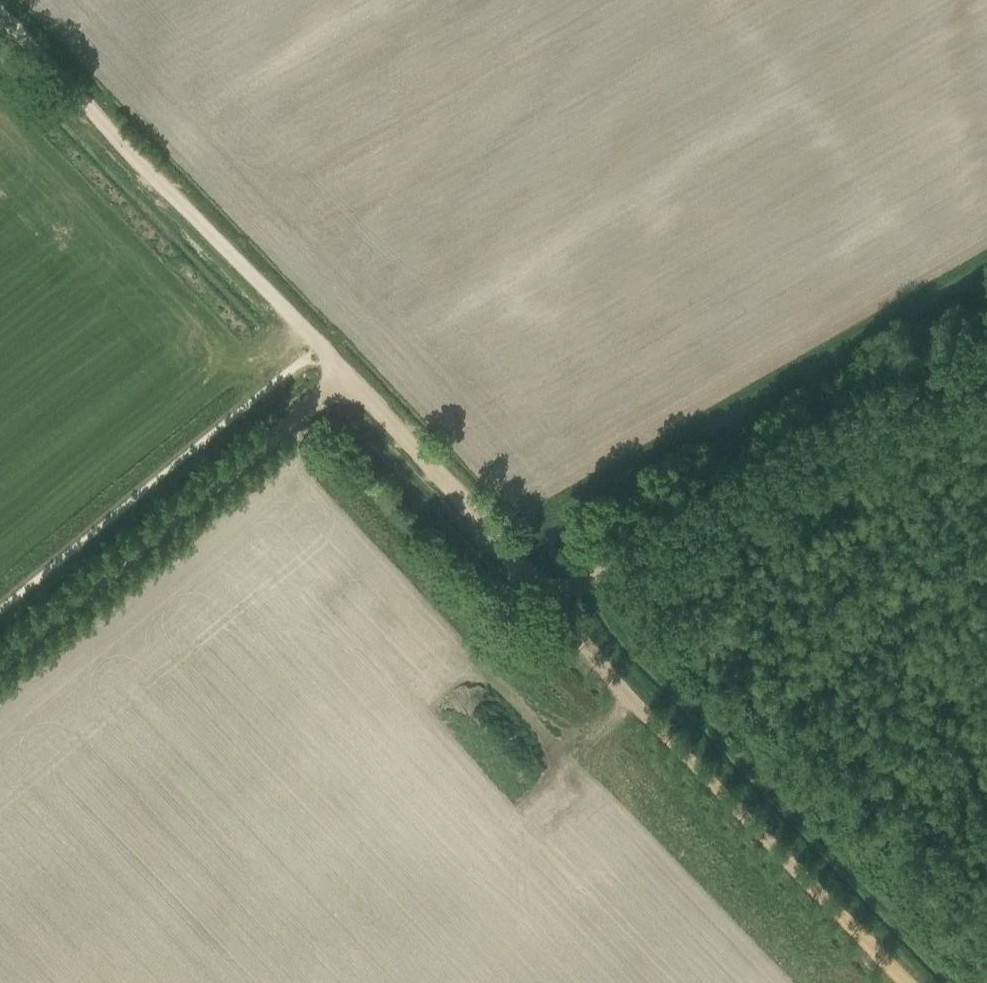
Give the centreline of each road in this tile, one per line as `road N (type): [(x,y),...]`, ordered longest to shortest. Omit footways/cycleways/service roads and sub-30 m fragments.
road 1 (track): [(554,601),(656,727),(905,982)]
road 2 (track): [(0,15),(350,377)]
road 3 (track): [(554,601),(986,351)]
road 4 (track): [(0,665),(350,377)]
road 5 (track): [(350,377),(554,601)]

